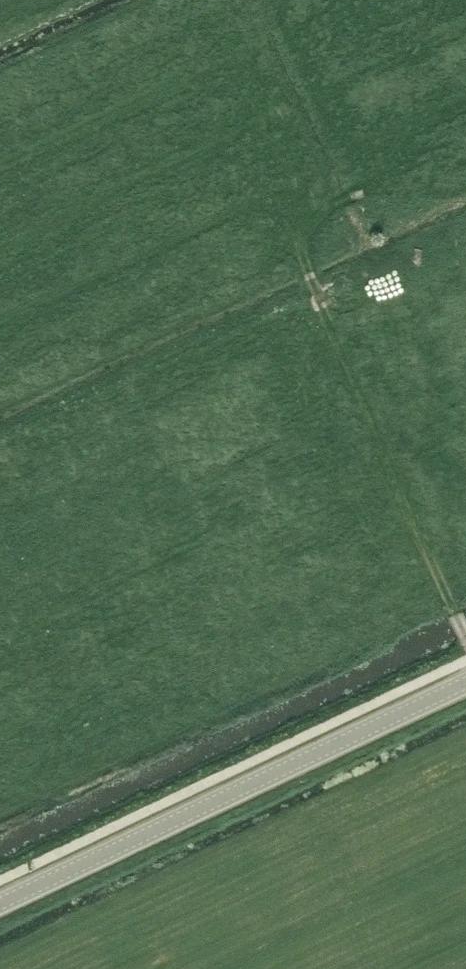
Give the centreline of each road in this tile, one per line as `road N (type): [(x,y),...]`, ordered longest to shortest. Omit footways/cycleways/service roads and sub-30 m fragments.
road 1 (tertiary): [(0,902),(465,681)]

